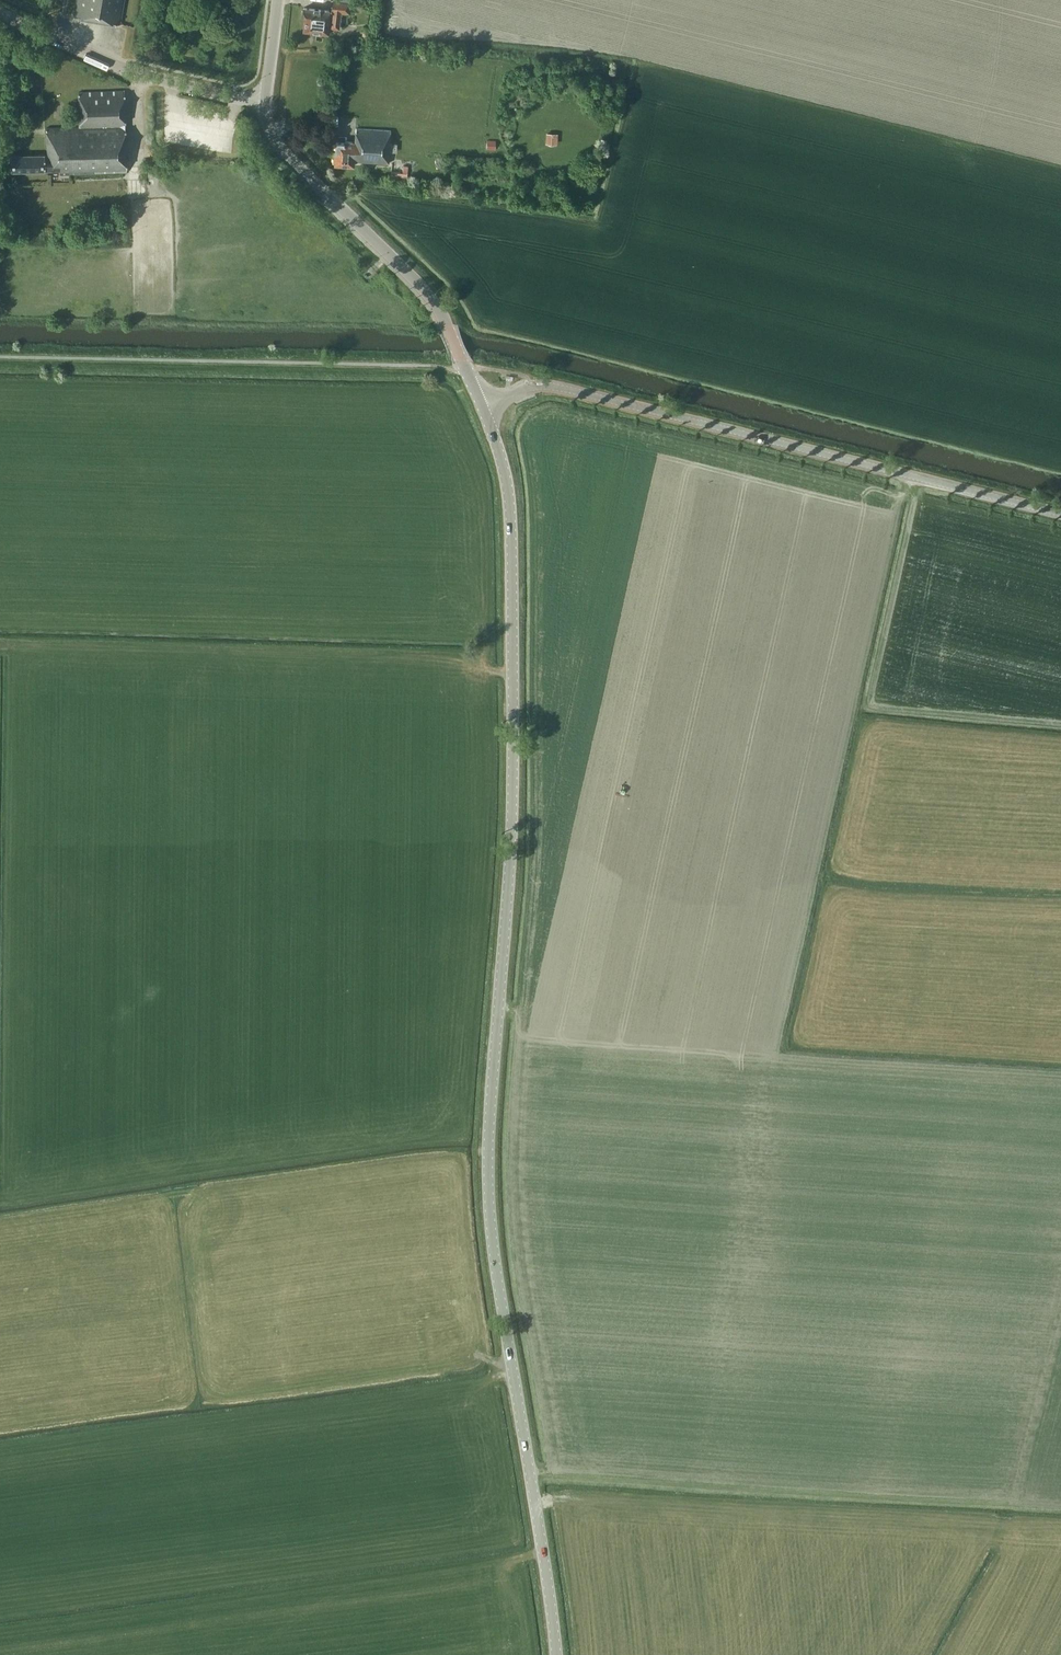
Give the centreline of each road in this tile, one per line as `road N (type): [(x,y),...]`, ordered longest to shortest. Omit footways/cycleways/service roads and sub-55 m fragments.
road 1 (secondary): [(556,1654),(492,1235),(489,1174),(513,847),(510,499),(484,411)]
road 2 (tertiary): [(1060,514),(572,390),(531,387)]
road 3 (track): [(465,369),(0,360)]
road 4 (secondary): [(484,411),(440,311),(286,155),(271,136),(264,105)]
road 5 (unclassified): [(264,105),(117,66),(0,11)]

